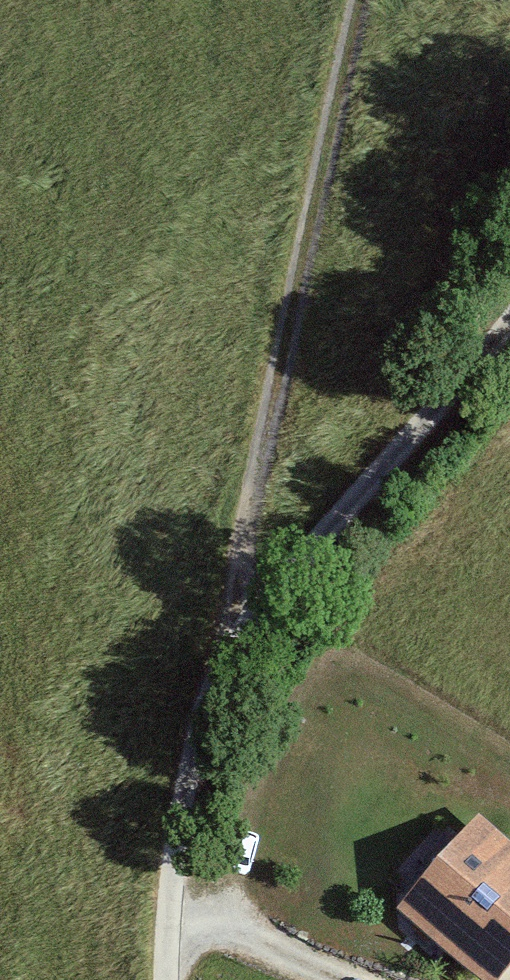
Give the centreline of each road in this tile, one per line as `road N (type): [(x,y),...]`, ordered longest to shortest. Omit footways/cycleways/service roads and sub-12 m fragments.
road 1 (residential): [(509,303),(228,643),(187,751),(164,924),(168,979)]
road 2 (track): [(356,0),(241,548),(238,630)]

